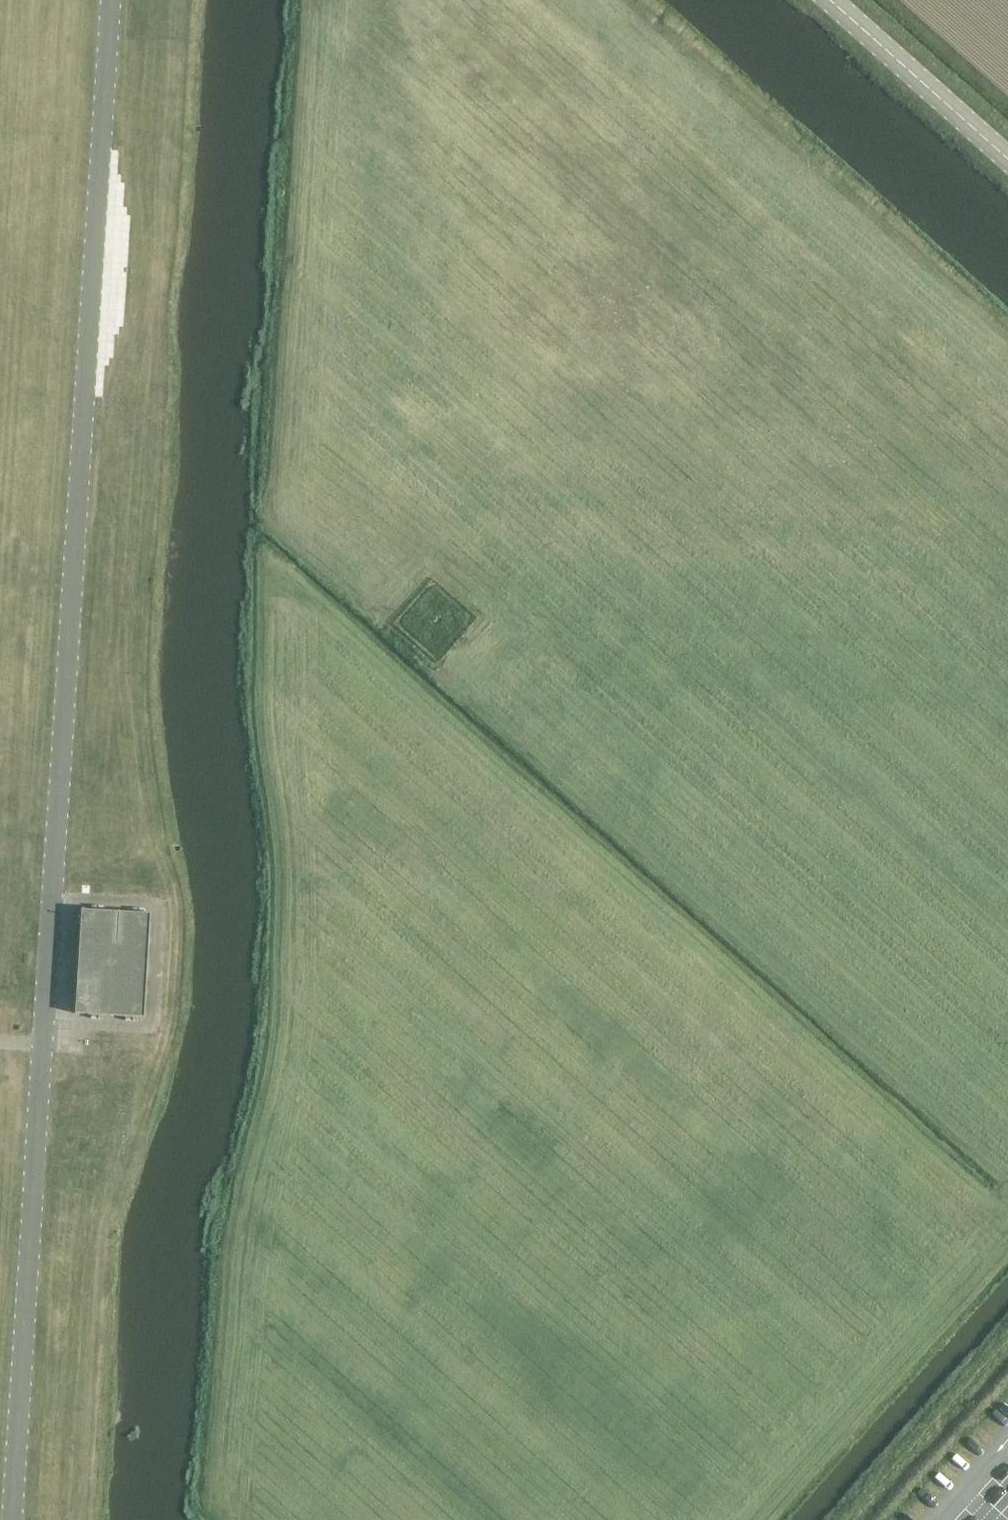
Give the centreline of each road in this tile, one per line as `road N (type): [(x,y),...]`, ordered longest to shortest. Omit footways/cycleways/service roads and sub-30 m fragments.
road 1 (tertiary): [(1007,159),(831,0)]

